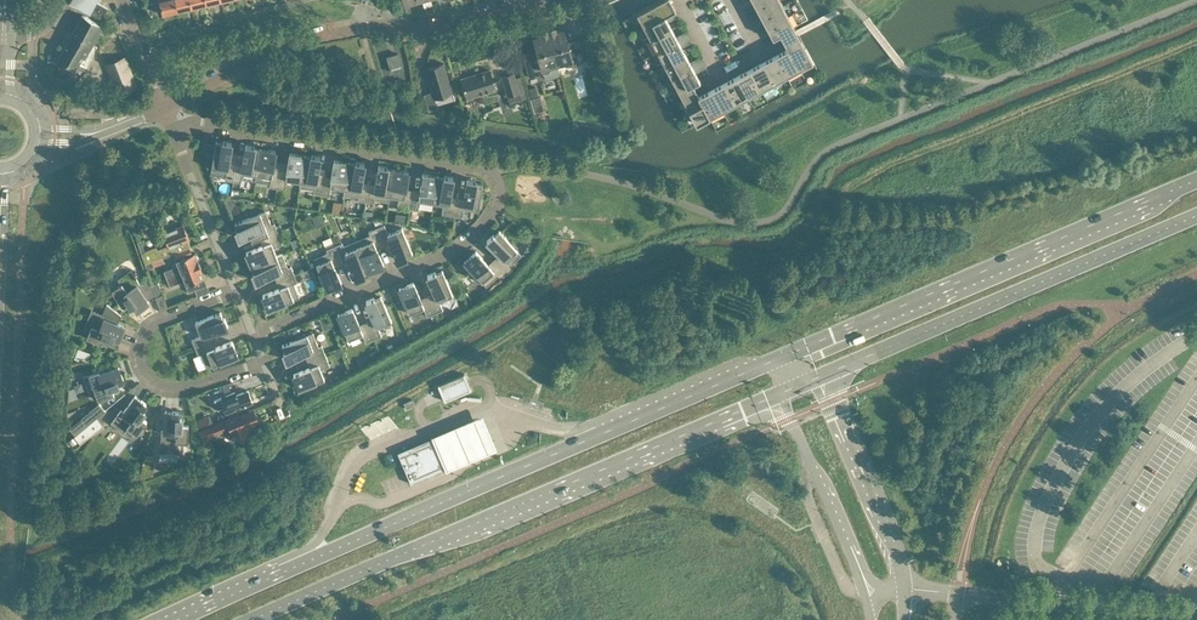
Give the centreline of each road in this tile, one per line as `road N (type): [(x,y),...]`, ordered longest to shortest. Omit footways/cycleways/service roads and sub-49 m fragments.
road 1 (primary): [(785,355),(175,619)]
road 2 (residential): [(172,128),(203,120),(473,169),(493,183),(490,221),(453,252),(255,338)]
road 3 (primary): [(252,619),(780,394)]
road 4 (primary): [(1196,179),(785,355)]
road 5 (primary): [(818,376),(1196,215)]
road 6 (residential): [(163,107),(289,43),(383,26),(453,26),(550,0)]
road 7 (residential): [(236,293),(146,333),(137,369),(146,382),(176,387),(264,362)]
road 8 (unclassified): [(902,590),(888,536),(818,376)]
road 9 (unclassified): [(780,394),(863,592)]
road 10 (residential): [(680,2),(720,76),(758,55),(728,0)]
road 11 (residential): [(236,293),(172,128)]
road 12 (tertiary): [(0,298),(6,174)]

